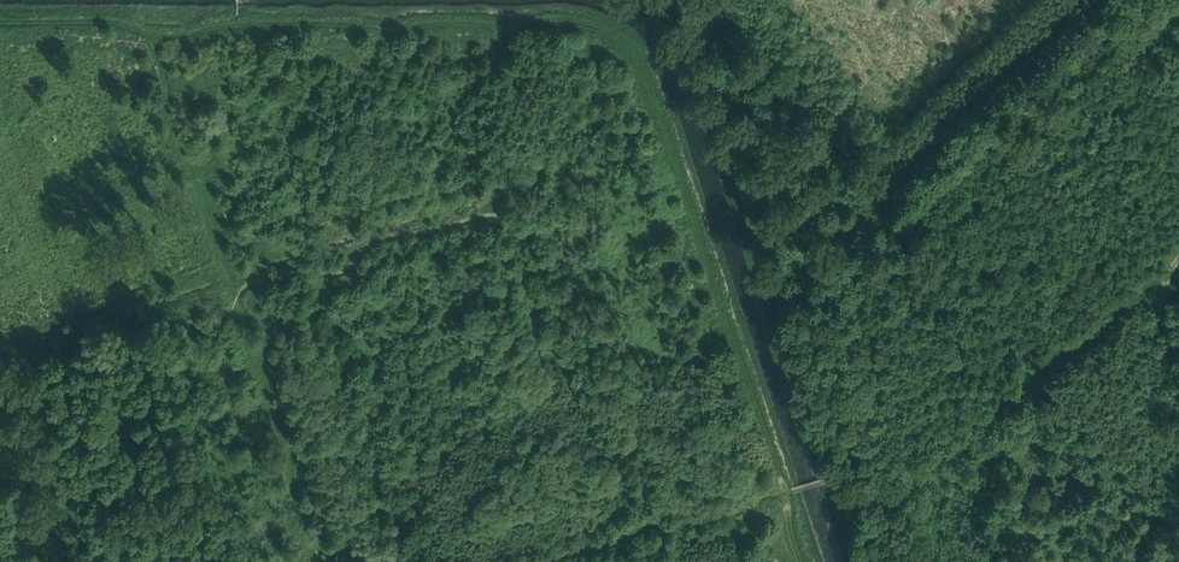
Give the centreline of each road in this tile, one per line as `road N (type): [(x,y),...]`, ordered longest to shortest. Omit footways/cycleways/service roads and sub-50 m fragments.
road 1 (track): [(0,21),(110,22),(157,37),(226,25),(387,31),(563,23),(625,43),(659,106),(801,561)]
road 2 (track): [(541,561),(826,480),(847,489),(913,481),(1160,278)]
road 3 (track): [(316,561),(168,116),(157,37)]
road 4 (track): [(1178,261),(1160,278),(1158,306),(1178,408)]

